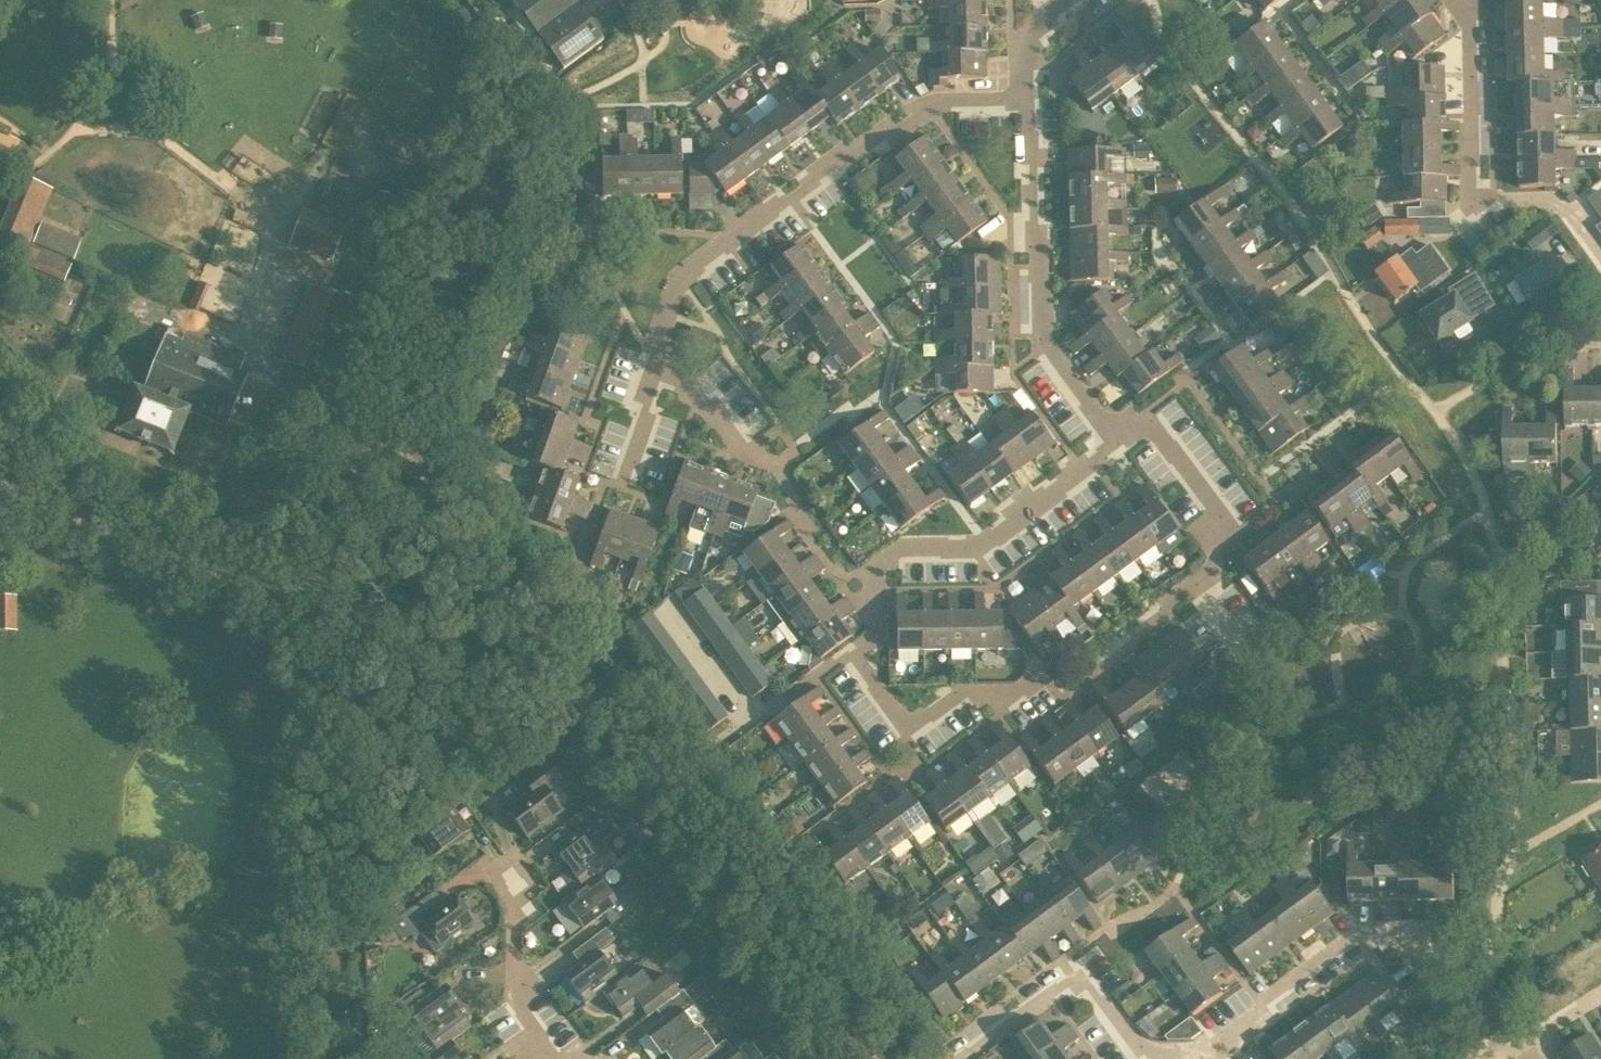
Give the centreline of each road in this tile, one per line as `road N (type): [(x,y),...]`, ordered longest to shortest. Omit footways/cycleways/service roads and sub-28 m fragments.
road 1 (residential): [(1034,687),(954,693),(903,728),(852,654),(879,636),(872,565),(904,545),(982,542),(1116,444)]
road 2 (residential): [(670,446),(622,430),(659,319),(752,234),(926,110),(1032,107)]
road 3 (residential): [(1116,444),(1041,351),(1032,107)]
road 4 (residential): [(1600,249),(1568,203),(1470,204),(1469,13),(1459,0)]
road 5 (residential): [(1207,1053),(1360,934),(1422,924)]
road 6 (residential): [(1144,1058),(1077,972),(960,1058)]
road 7 (residential): [(559,1058),(528,1013),(511,945),(511,862)]
road 8 (residential): [(1116,444),(1147,420),(1235,534)]
road 9 (residential): [(1032,107),(1022,45),(1066,0)]

